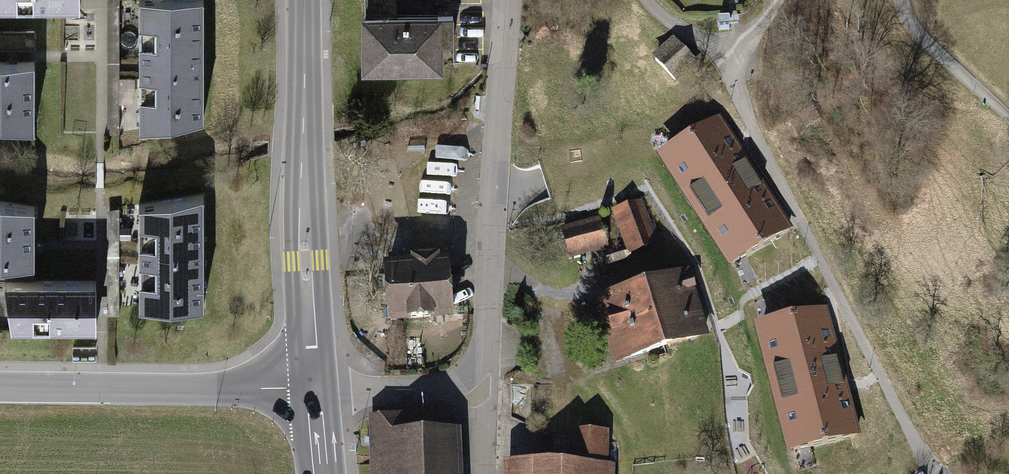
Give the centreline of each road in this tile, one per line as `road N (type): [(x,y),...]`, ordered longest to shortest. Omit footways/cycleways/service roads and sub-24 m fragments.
road 1 (secondary): [(303,0),(315,389)]
road 2 (residential): [(484,360),(508,0)]
road 3 (tertiary): [(315,389),(0,388)]
road 4 (residential): [(484,360),(451,382),(413,389),(315,389)]
road 5 (track): [(902,0),(916,29),(1008,116)]

